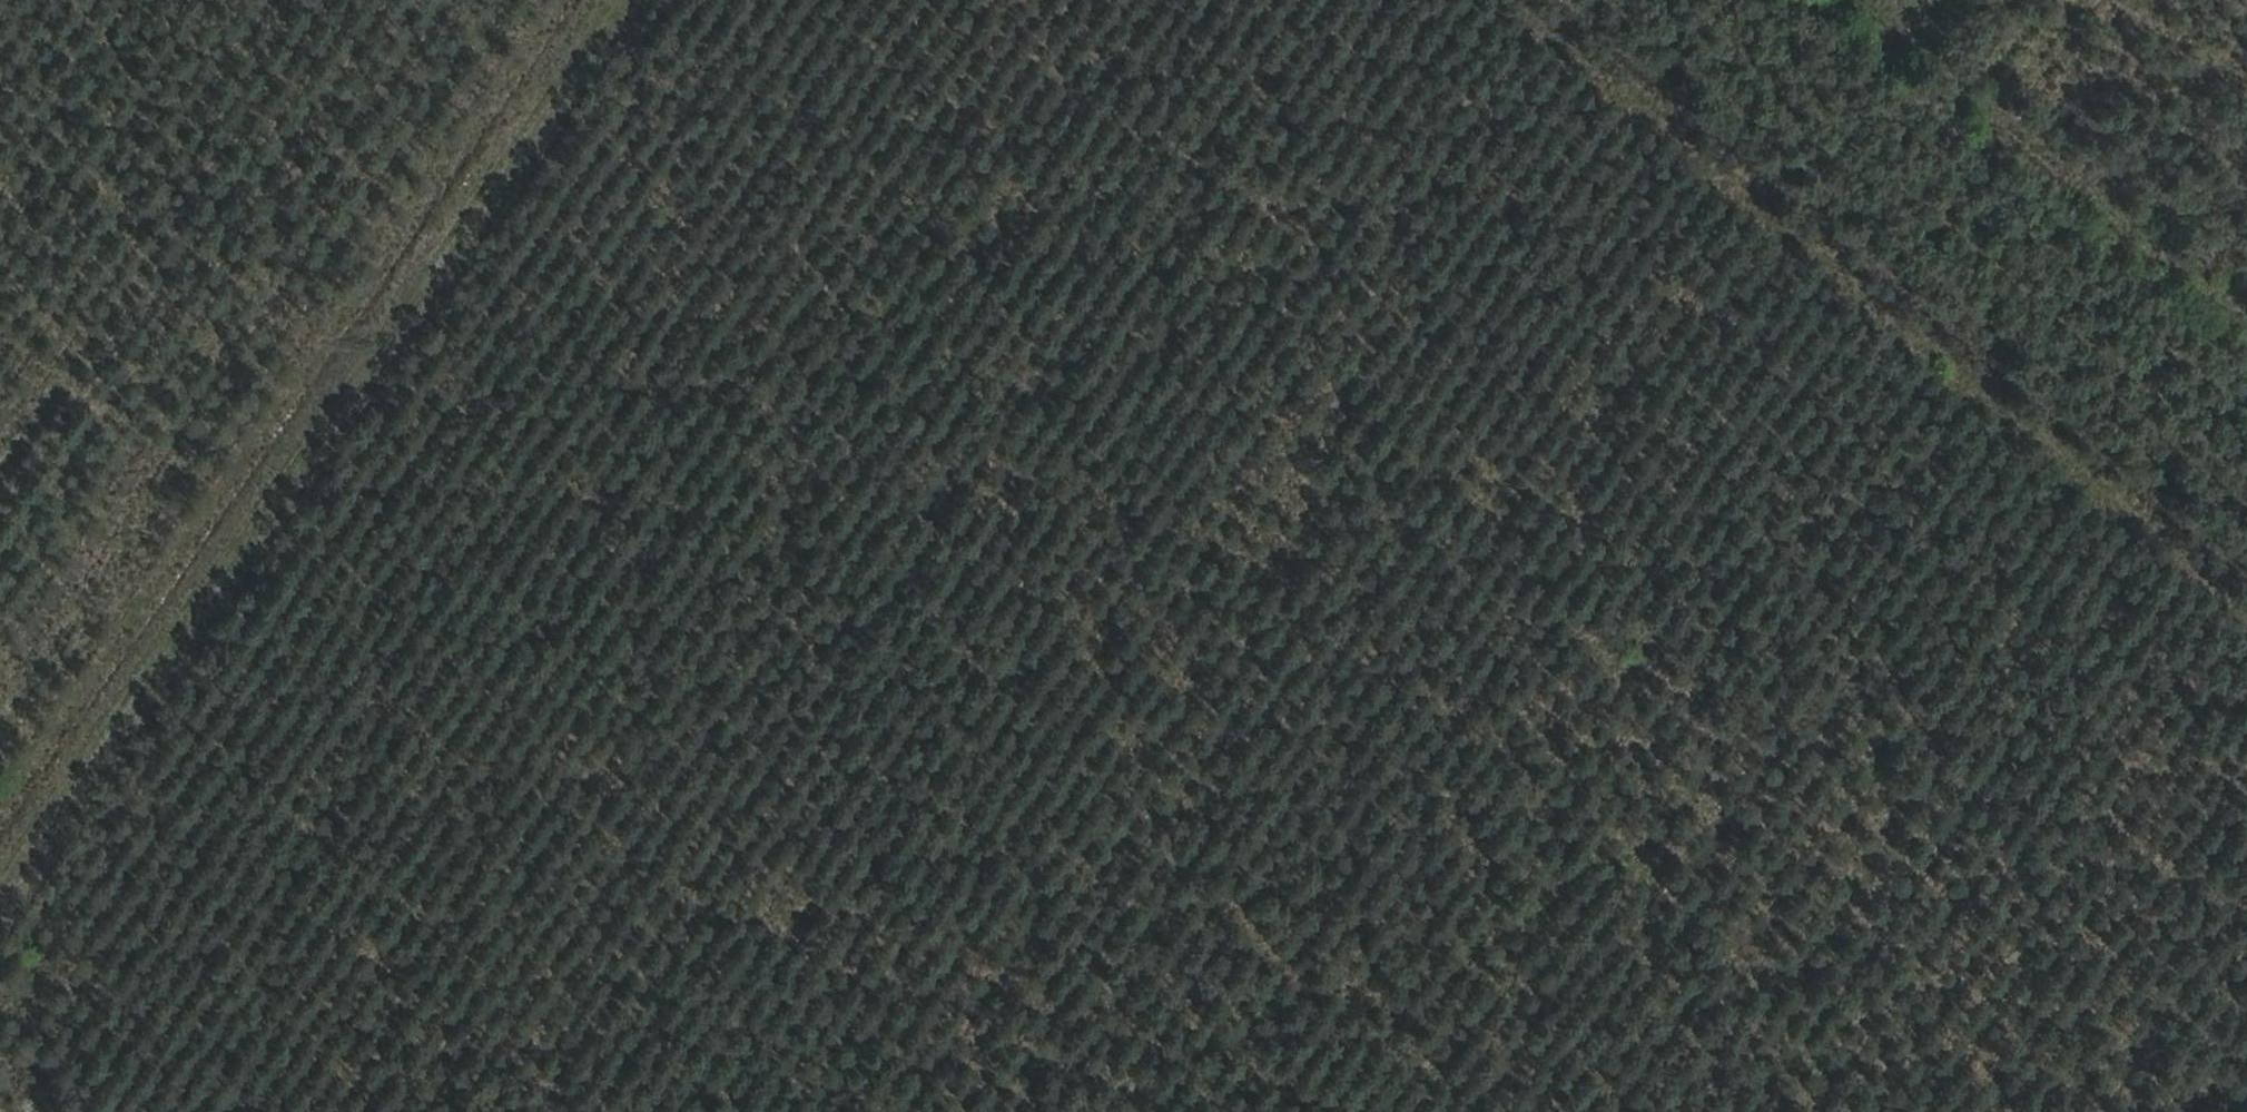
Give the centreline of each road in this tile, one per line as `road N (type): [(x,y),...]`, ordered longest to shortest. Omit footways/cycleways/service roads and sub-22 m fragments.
road 1 (track): [(0,904),(628,0)]
road 2 (track): [(2246,325),(1859,0)]

